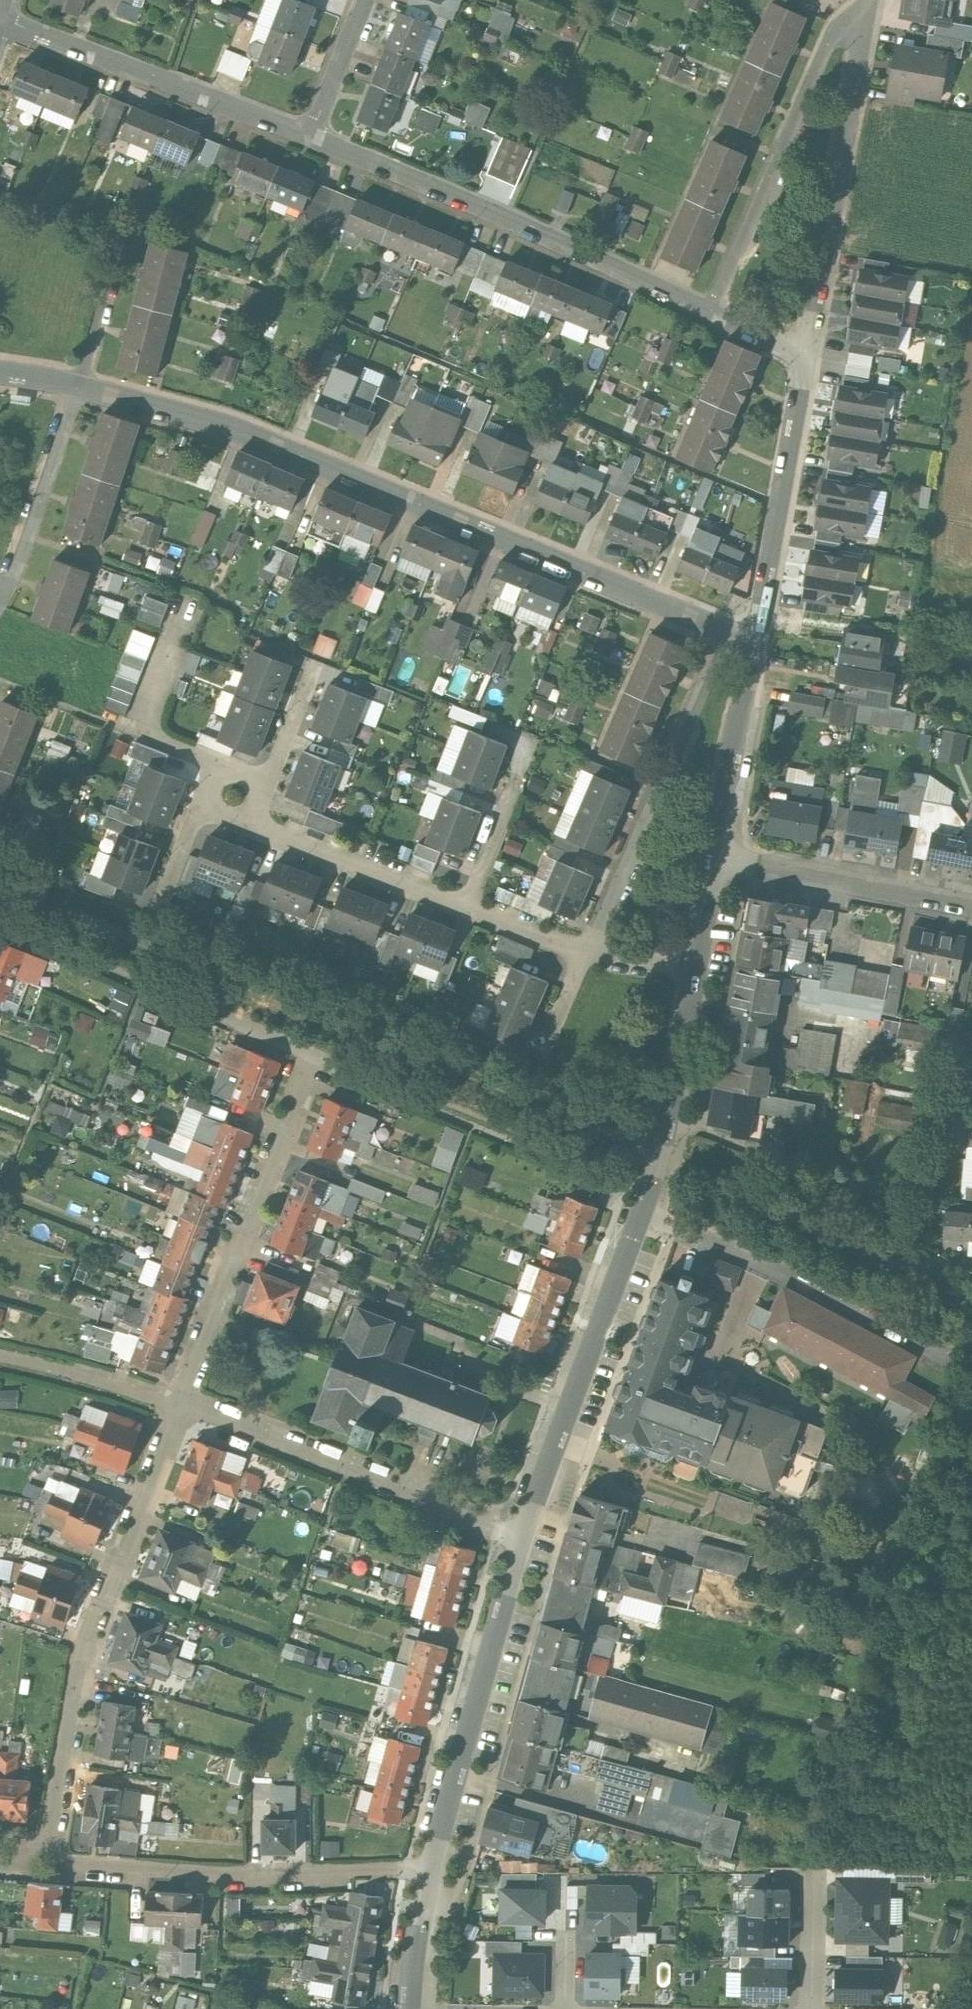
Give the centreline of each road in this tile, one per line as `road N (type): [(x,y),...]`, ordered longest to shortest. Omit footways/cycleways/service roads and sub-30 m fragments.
road 1 (residential): [(723,633),(233,429),(78,389)]
road 2 (residential): [(51,1864),(81,1662),(177,1405)]
road 3 (residential): [(307,140),(709,314)]
road 4 (residential): [(51,1864),(428,1882)]
road 5 (residential): [(177,1405),(316,1059)]
road 6 (residential): [(177,1405),(523,1533)]
road 7 (residential): [(807,358),(870,0)]
road 8 (residential): [(428,1882),(523,1533)]
road 9 (residential): [(709,314),(831,38),(862,0)]
road 10 (residential): [(637,1214),(762,1266),(949,1363)]
road 11 (residential): [(589,950),(723,633)]
road 12 (residential): [(523,1533),(637,1214)]
road 13 (residential): [(1,21),(307,140)]
road 14 (residential): [(757,646),(807,358)]
road 15 (residential): [(719,865),(971,910)]
road 16 (residential): [(637,1214),(695,982)]
road 17 (residential): [(468,903),(253,820)]
road 18 (residential): [(719,865),(757,646)]
road 19 (residential): [(0,592),(17,574),(78,389)]
road 20 (residential): [(0,1356),(177,1405)]
road 21 (residential): [(78,389),(121,229)]
road 22 (residential): [(141,734),(194,593)]
road 23 (residential): [(307,140),(361,0)]
road 24 (residential): [(468,903),(519,775)]
road 25 (residential): [(812,2008),(814,1871)]
road 26 (residential): [(589,950),(468,903)]
road 27 (residential): [(268,782),(316,662)]
road 28 (residential): [(407,2008),(428,1882)]
road 29 (residential): [(538,1062),(589,950)]

